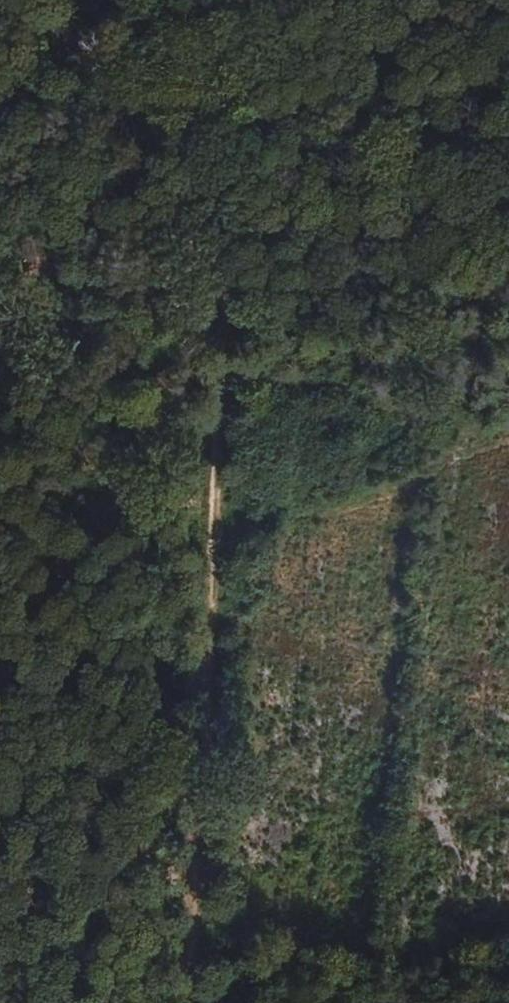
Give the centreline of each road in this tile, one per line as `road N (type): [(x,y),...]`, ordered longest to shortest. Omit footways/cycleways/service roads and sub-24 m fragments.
road 1 (motorway): [(471,1002),(246,471),(33,0)]
road 2 (motorway): [(0,60),(406,1002)]

